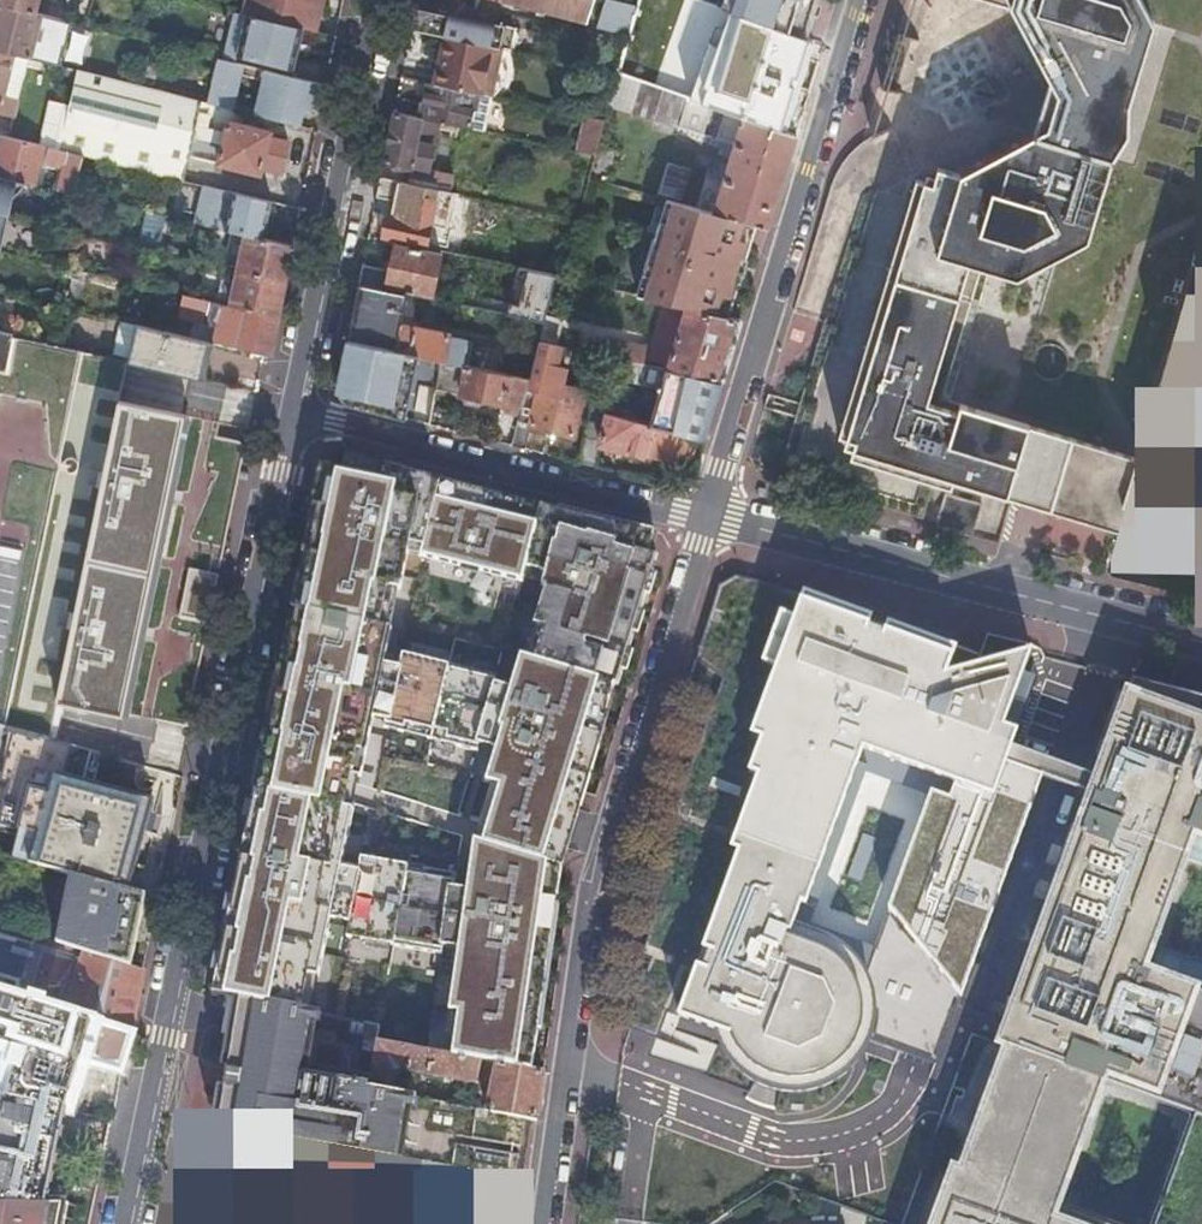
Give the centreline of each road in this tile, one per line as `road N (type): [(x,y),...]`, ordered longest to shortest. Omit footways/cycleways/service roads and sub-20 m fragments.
road 1 (residential): [(295,420),(128,1223)]
road 2 (residential): [(543,1223),(596,872),(704,517)]
road 3 (residential): [(704,517),(861,0)]
road 4 (residential): [(1201,642),(704,517)]
road 5 (residential): [(381,0),(295,420)]
road 6 (residential): [(704,517),(295,420)]

